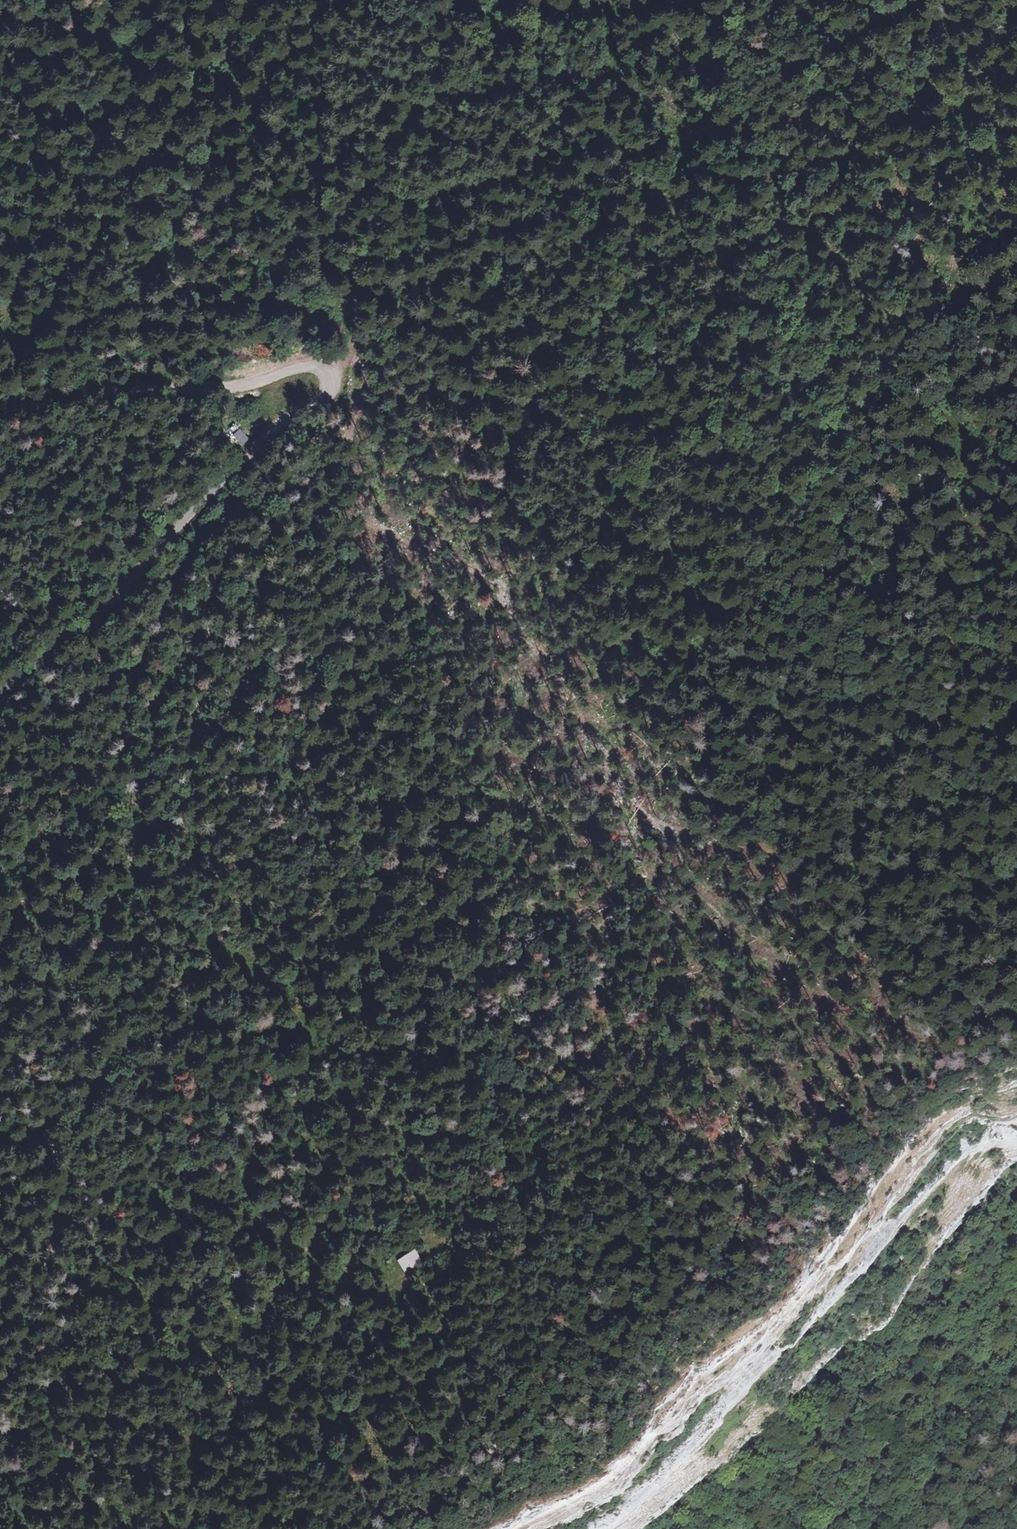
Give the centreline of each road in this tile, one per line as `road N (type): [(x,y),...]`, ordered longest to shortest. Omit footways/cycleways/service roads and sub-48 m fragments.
road 1 (track): [(473,0),(518,61),(563,82),(603,83),(637,98),(643,157),(662,173),(717,177),(755,195),(824,249),(929,379),(947,412),(959,480),(917,528),(955,571),(1016,576)]
road 2 (tertiary): [(0,423),(155,389),(245,385),(307,367),(329,381),(324,397),(261,444),(99,620),(0,707)]

